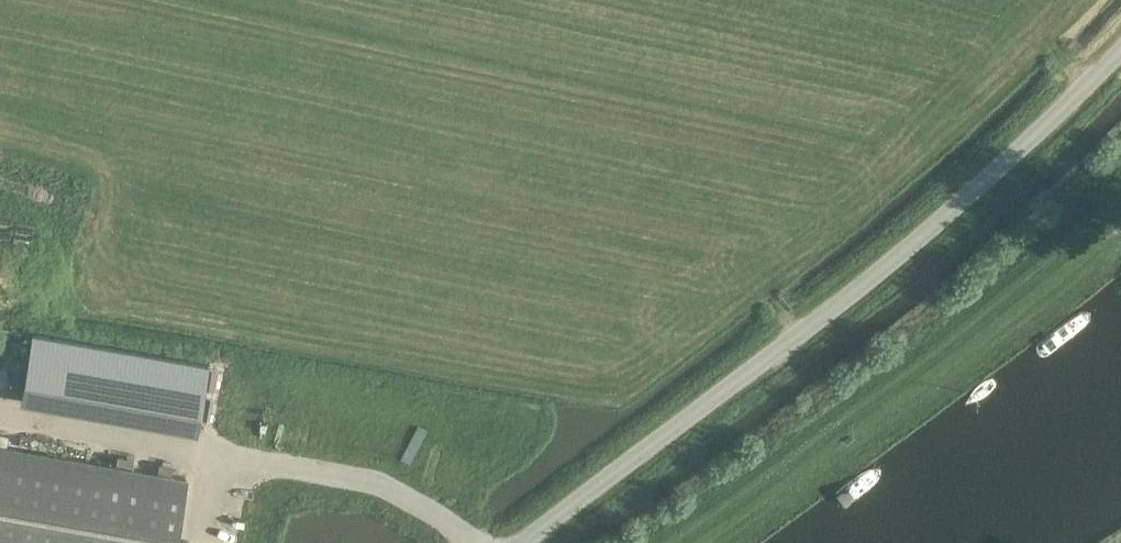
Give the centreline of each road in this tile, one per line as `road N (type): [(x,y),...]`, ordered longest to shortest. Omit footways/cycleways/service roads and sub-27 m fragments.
road 1 (unclassified): [(524,542),(863,286),(1120,51)]
road 2 (track): [(699,542),(1120,215)]

